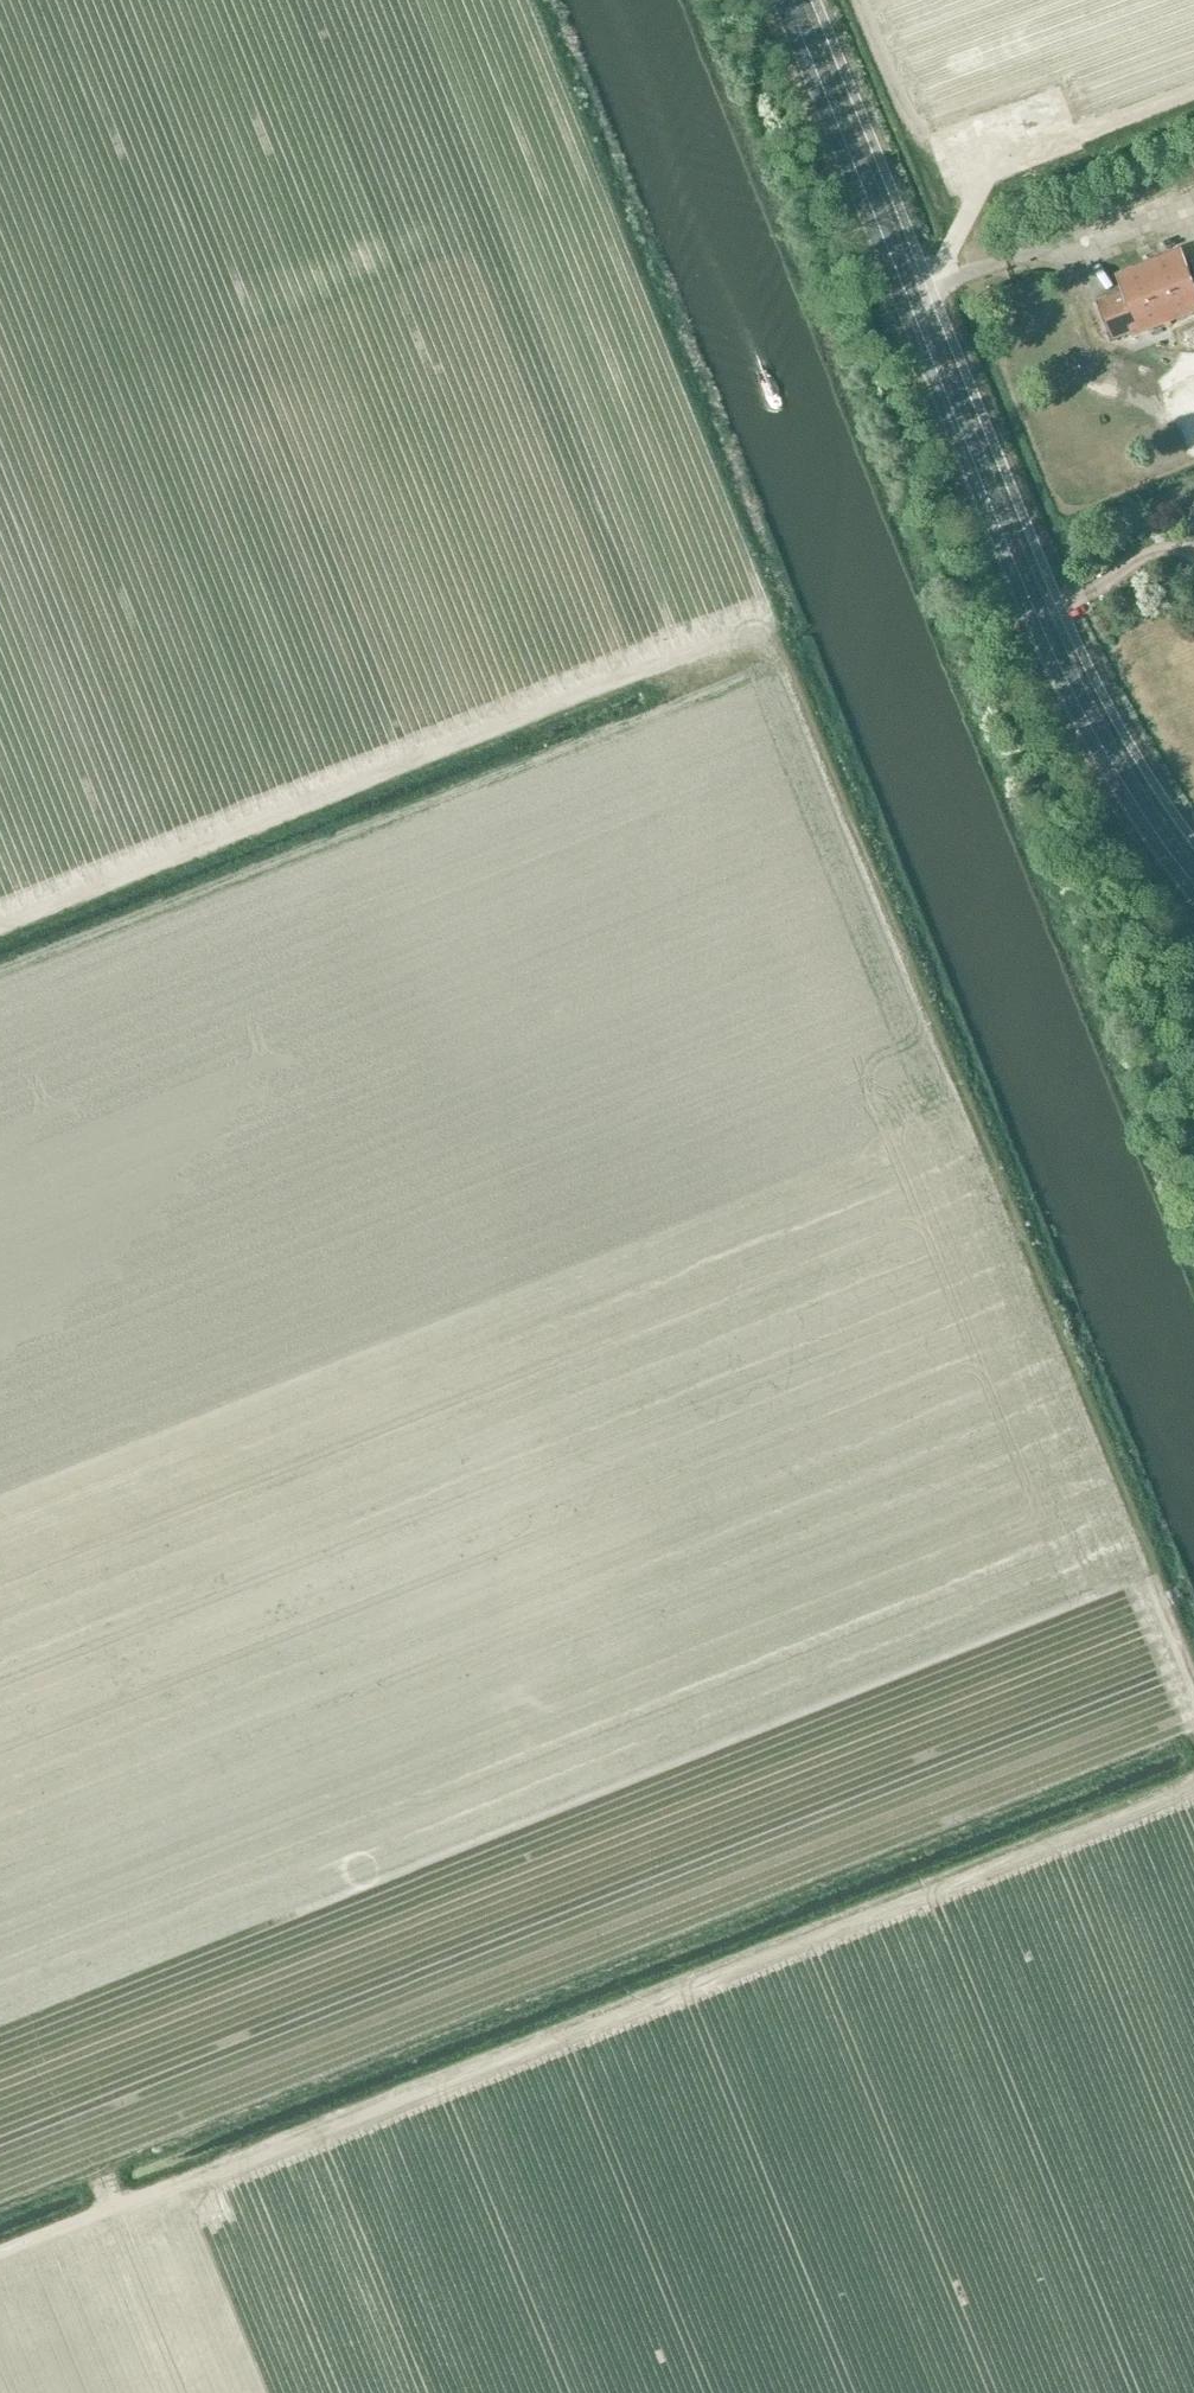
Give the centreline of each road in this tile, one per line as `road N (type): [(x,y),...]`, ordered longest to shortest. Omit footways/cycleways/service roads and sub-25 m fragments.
road 1 (secondary): [(1193,886),(1080,715),(786,0)]

